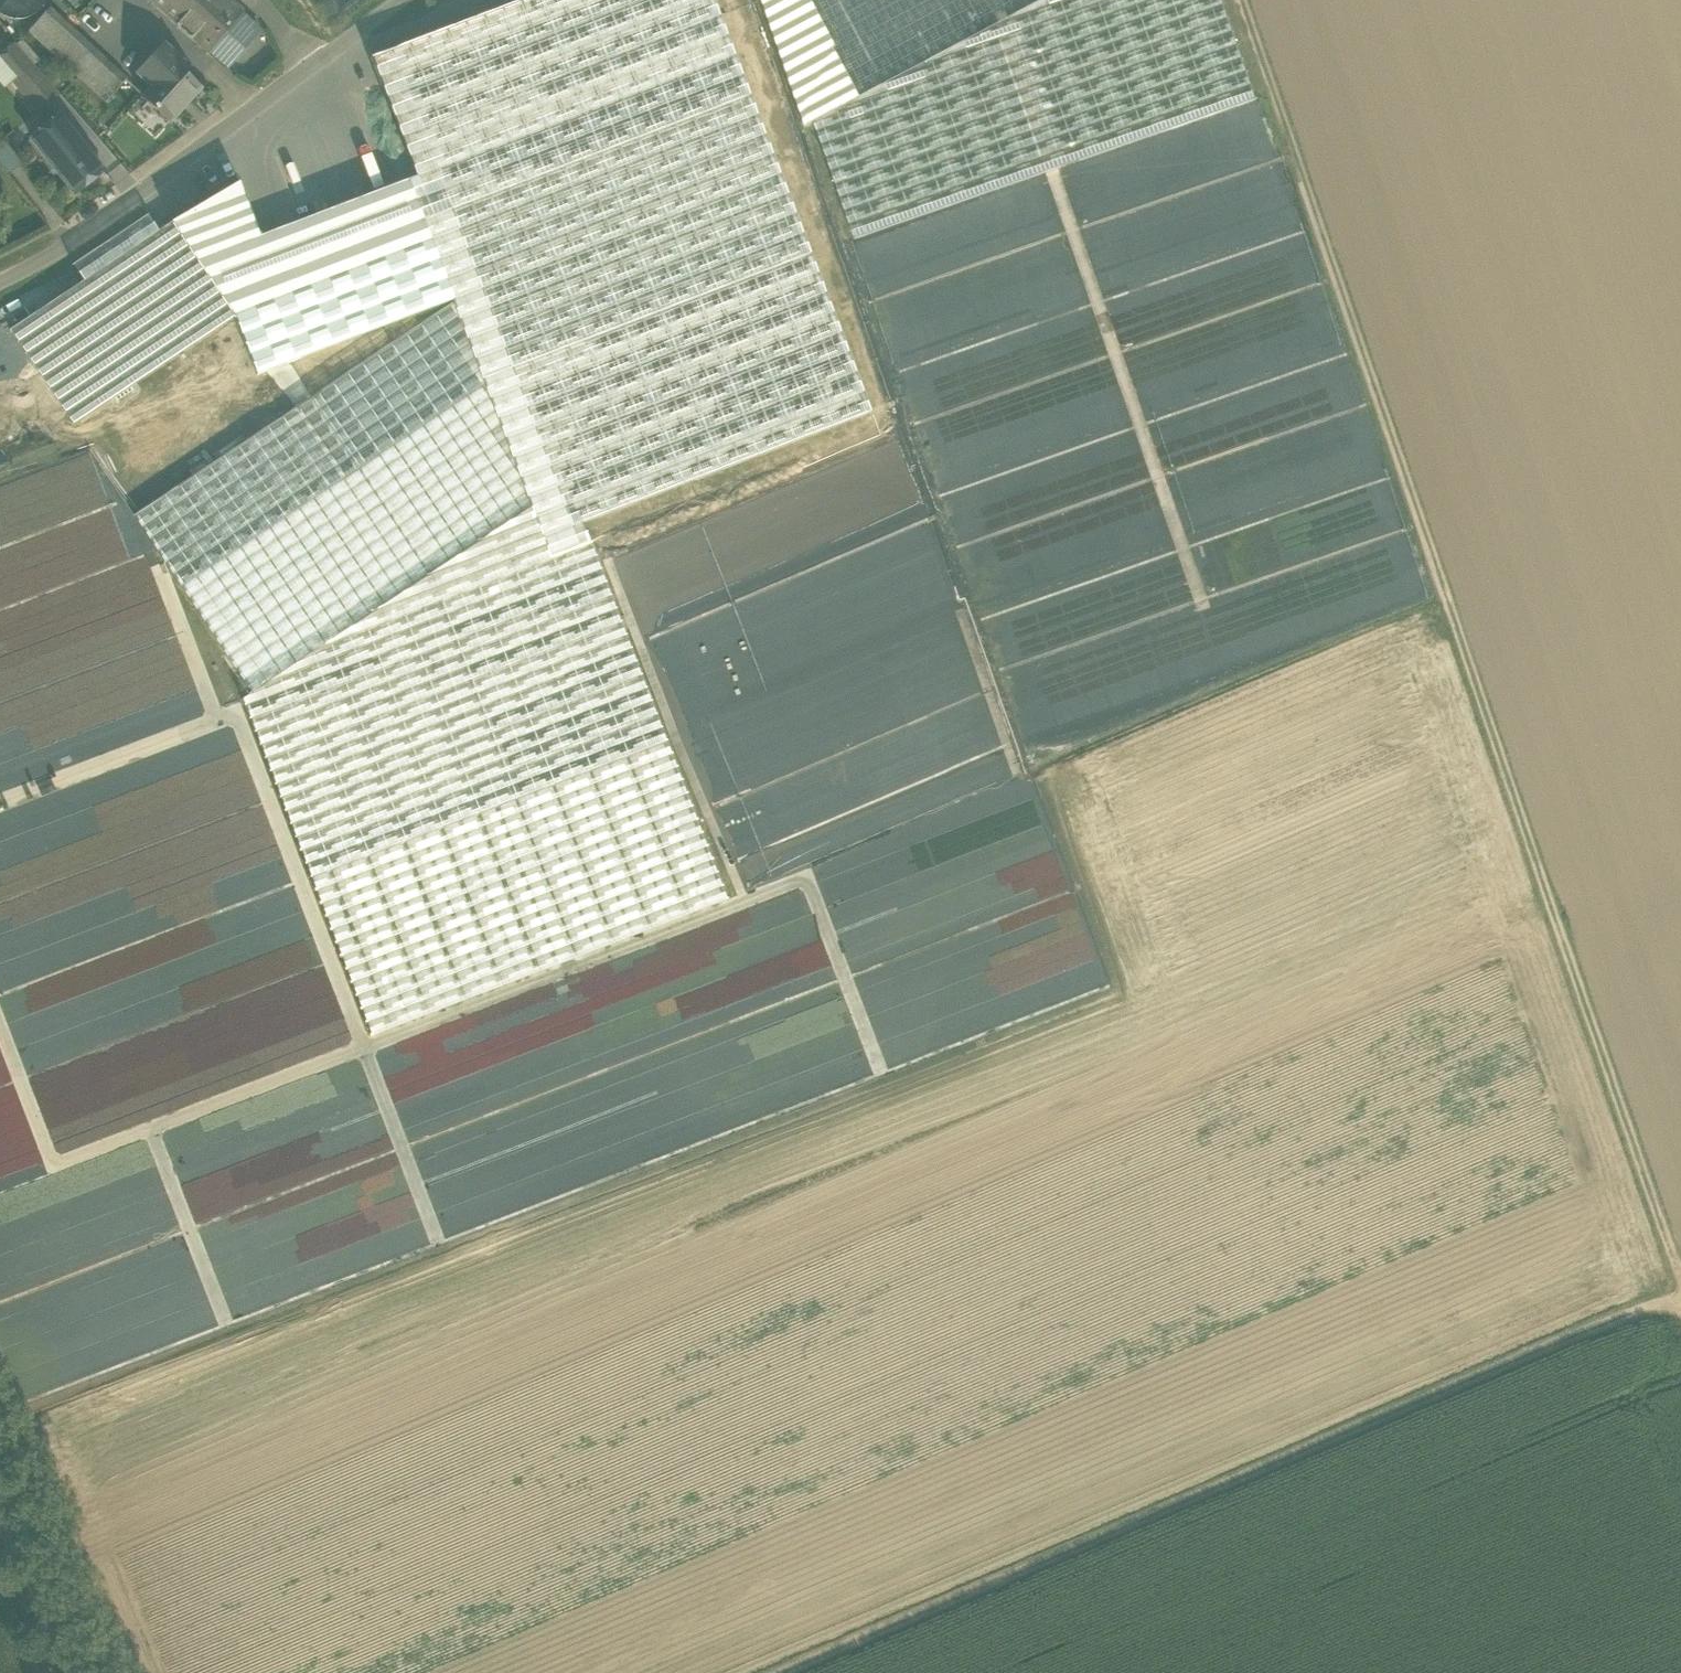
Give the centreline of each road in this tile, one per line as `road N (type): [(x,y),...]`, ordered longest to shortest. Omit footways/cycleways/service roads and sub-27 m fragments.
road 1 (track): [(1242,0),(1680,1255)]
road 2 (track): [(1680,1297),(769,1672)]
road 3 (unclassified): [(0,282),(93,229),(400,0)]
road 4 (residential): [(74,1672),(0,1502)]

